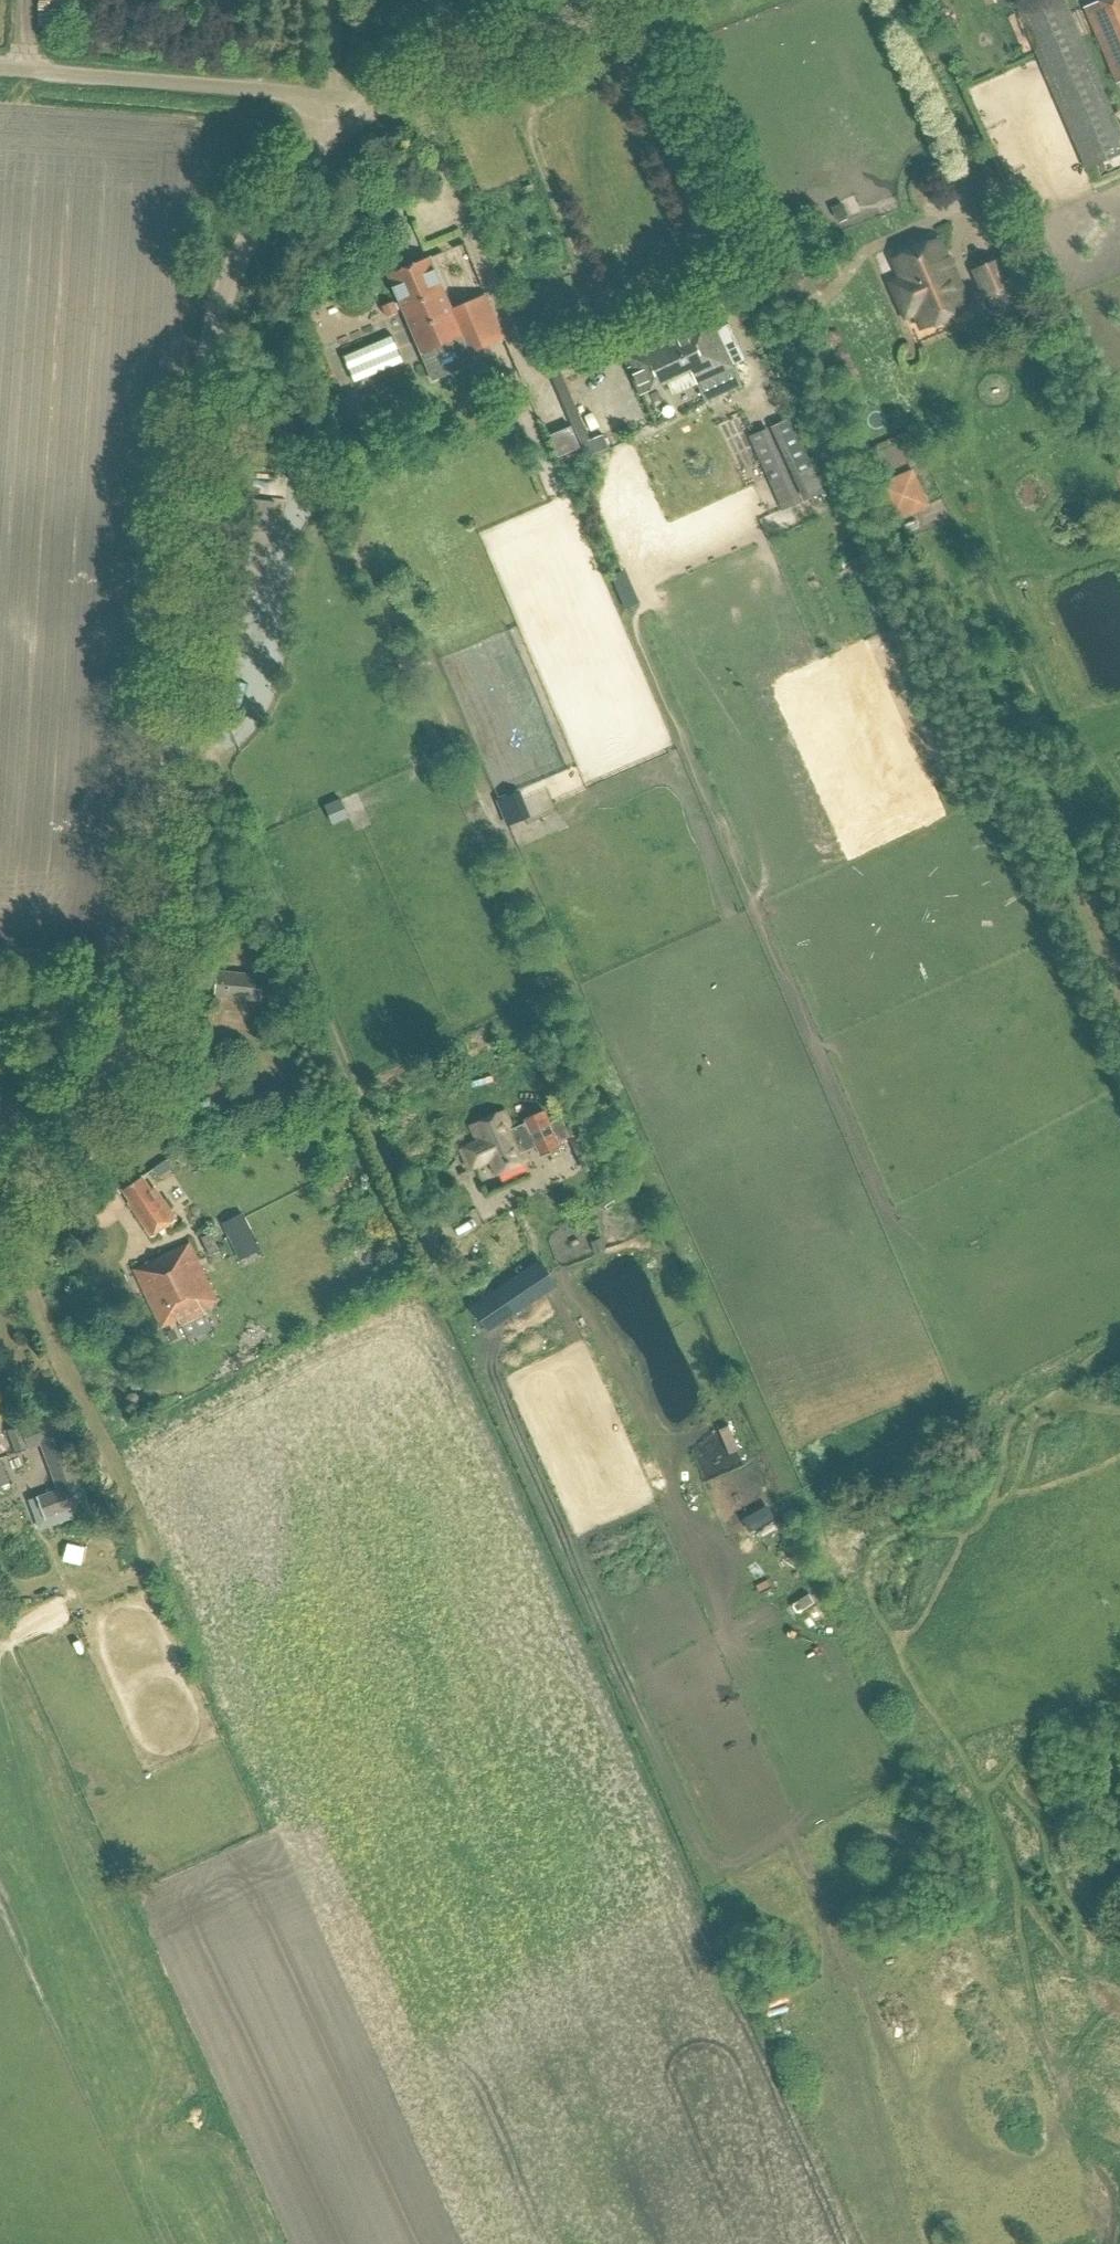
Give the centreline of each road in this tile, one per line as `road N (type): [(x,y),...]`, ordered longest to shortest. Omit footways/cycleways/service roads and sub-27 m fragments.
road 1 (tertiary): [(0,1204),(63,1130),(135,984),(154,912),(207,373),(225,290),(258,219),(297,163),(344,119)]
road 2 (track): [(211,755),(245,726),(267,659),(278,552),(304,502),(524,387),(530,367),(408,83)]
road 3 (track): [(522,1194),(449,1230),(409,1211),(211,755)]
road 4 (unclassified): [(0,68),(297,92),(344,119)]
road 5 (tertiary): [(344,119),(408,83),(612,0)]

